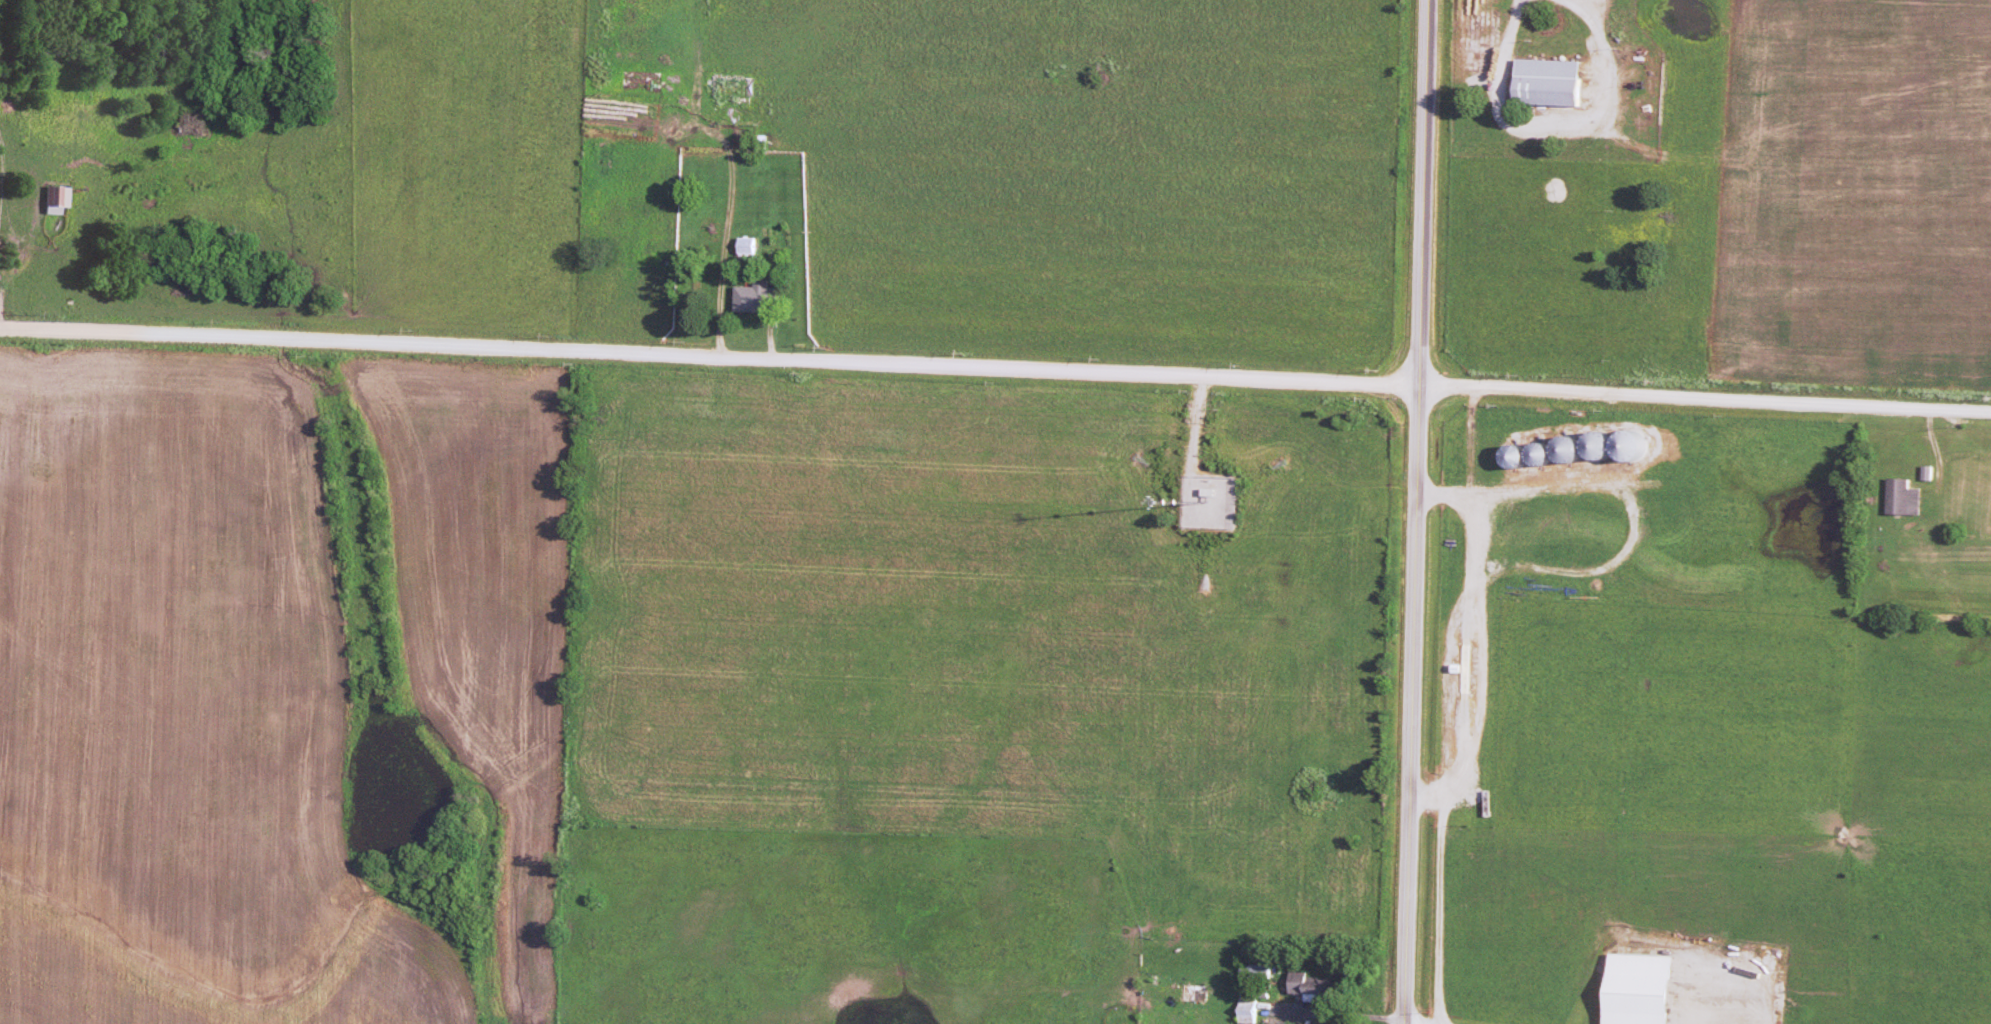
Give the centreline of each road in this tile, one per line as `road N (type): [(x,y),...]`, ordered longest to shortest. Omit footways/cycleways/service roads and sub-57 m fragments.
road 1 (residential): [(1990,412),(0,329)]
road 2 (primary): [(1404,1023),(1428,0)]

